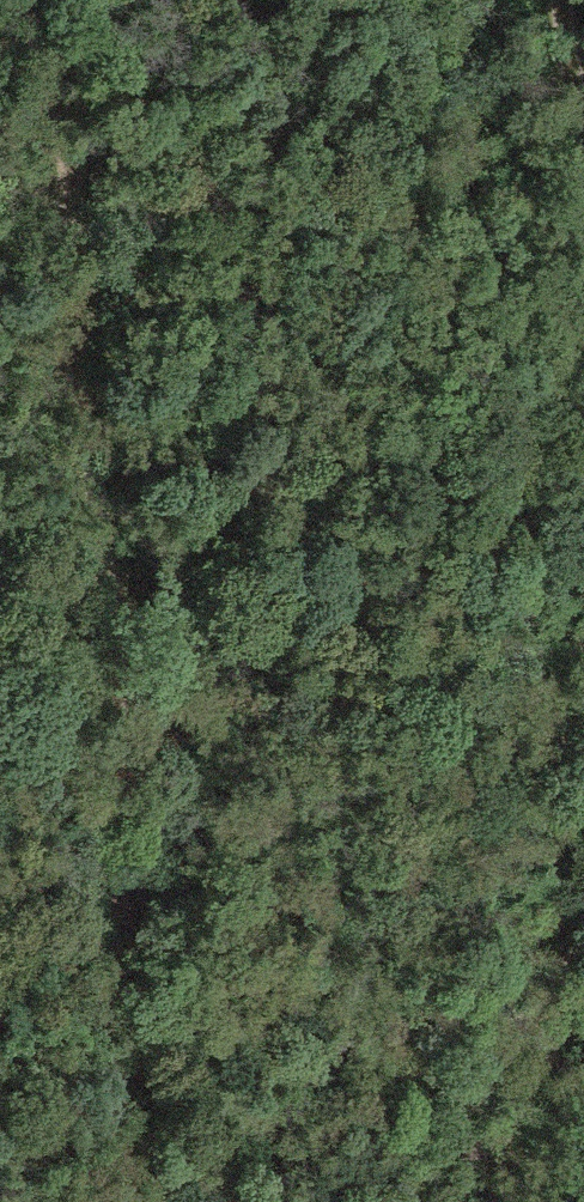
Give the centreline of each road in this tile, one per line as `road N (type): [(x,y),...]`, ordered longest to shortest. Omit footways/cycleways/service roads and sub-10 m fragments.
road 1 (track): [(150,1201),(112,918),(118,705),(63,338),(73,172),(20,0)]
road 2 (track): [(583,603),(576,958)]
road 3 (track): [(576,958),(568,1009),(432,1201)]
road 4 (track): [(568,0),(583,125)]

